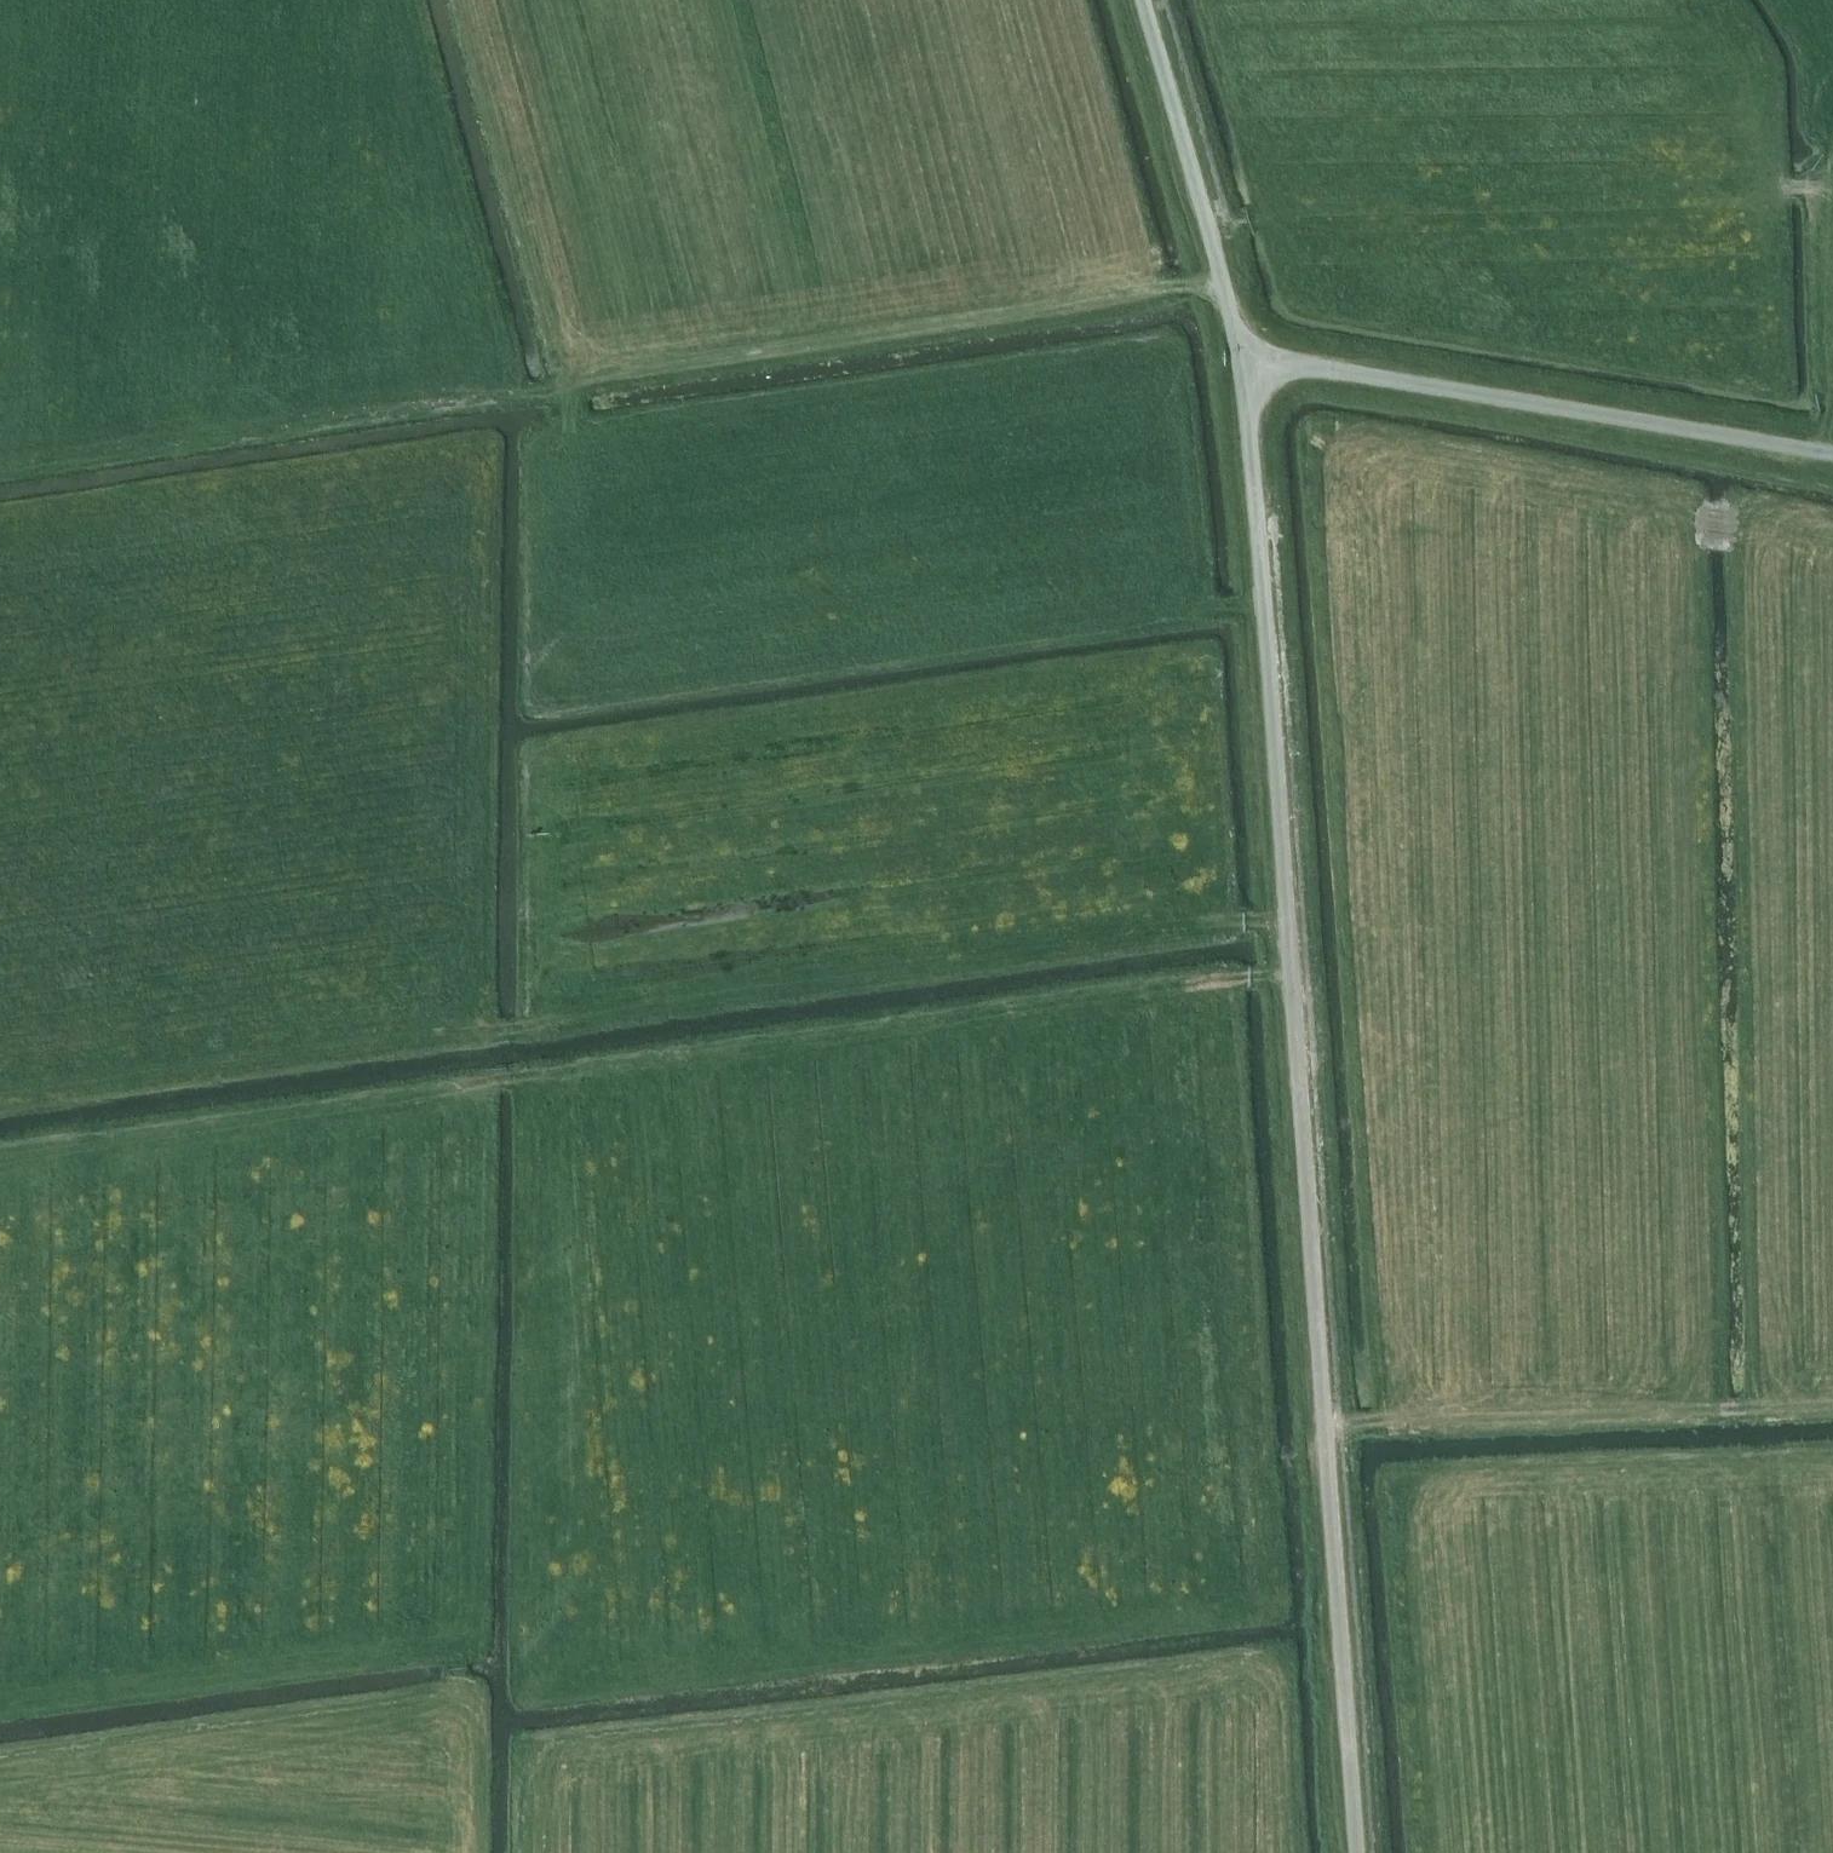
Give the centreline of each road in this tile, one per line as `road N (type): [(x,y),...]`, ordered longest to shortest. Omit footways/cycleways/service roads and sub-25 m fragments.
road 1 (unclassified): [(1359,1852),(1242,356)]
road 2 (unclassified): [(1832,453),(1242,356)]
road 3 (unclassified): [(1242,356),(1141,0)]

